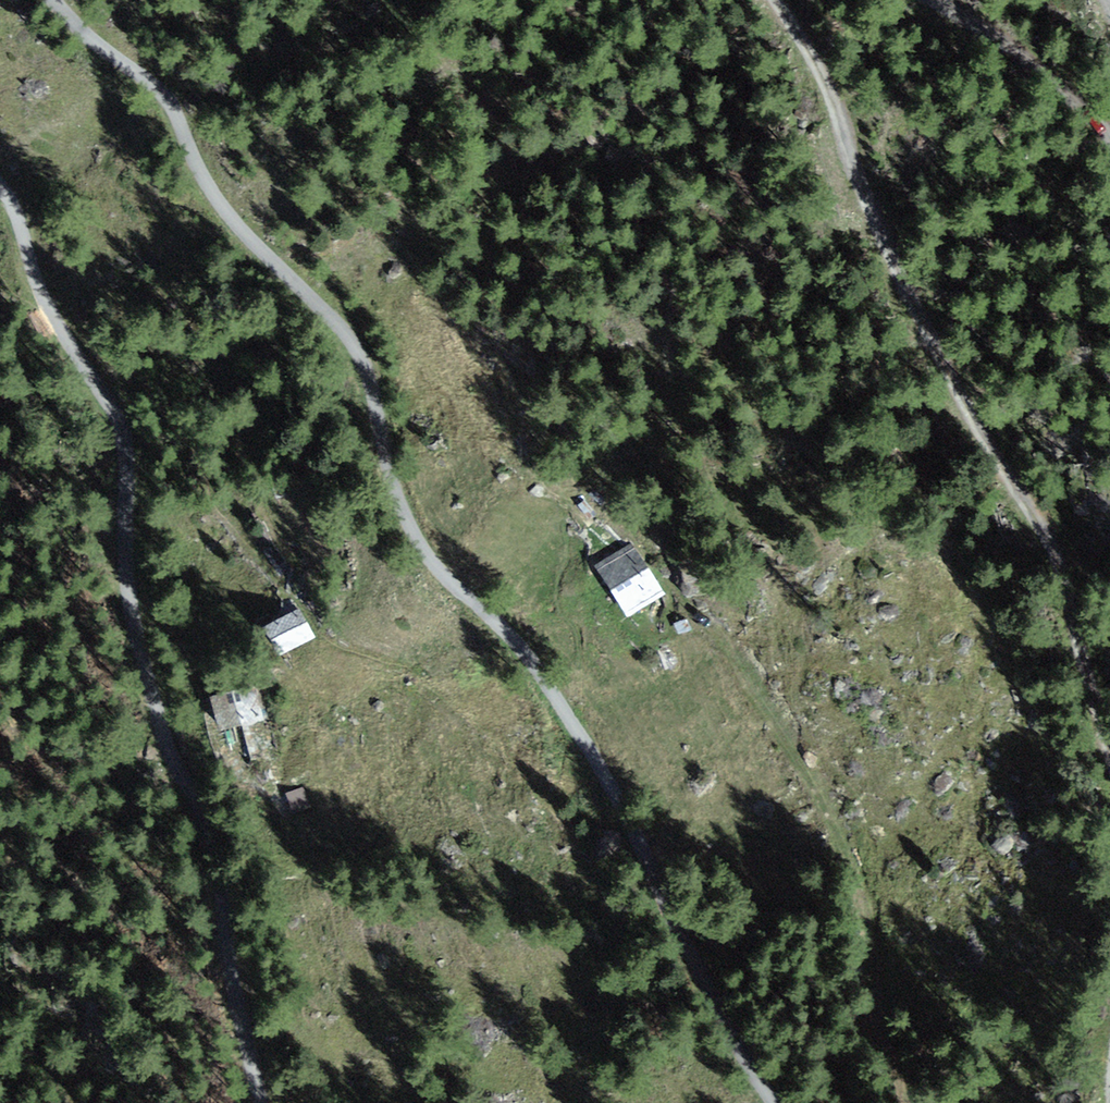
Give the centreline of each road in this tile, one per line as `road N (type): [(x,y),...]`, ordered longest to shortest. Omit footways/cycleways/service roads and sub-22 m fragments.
road 1 (track): [(55,0),(74,28),(171,104),(227,221),(334,321),(374,375),(390,483),(413,545),(509,638),(583,737),(690,948)]
road 2 (track): [(1109,758),(1061,555),(1000,473),(854,175),(821,64),(777,0)]
road 3 (track): [(264,1102),(231,969),(216,848),(172,760),(151,694),(126,558),(125,430),(46,311)]
road 4 (track): [(922,0),(1036,67),(1109,135)]
road 5 (track): [(690,948),(770,1102)]
road 6 (track): [(46,311),(15,204),(0,187)]

